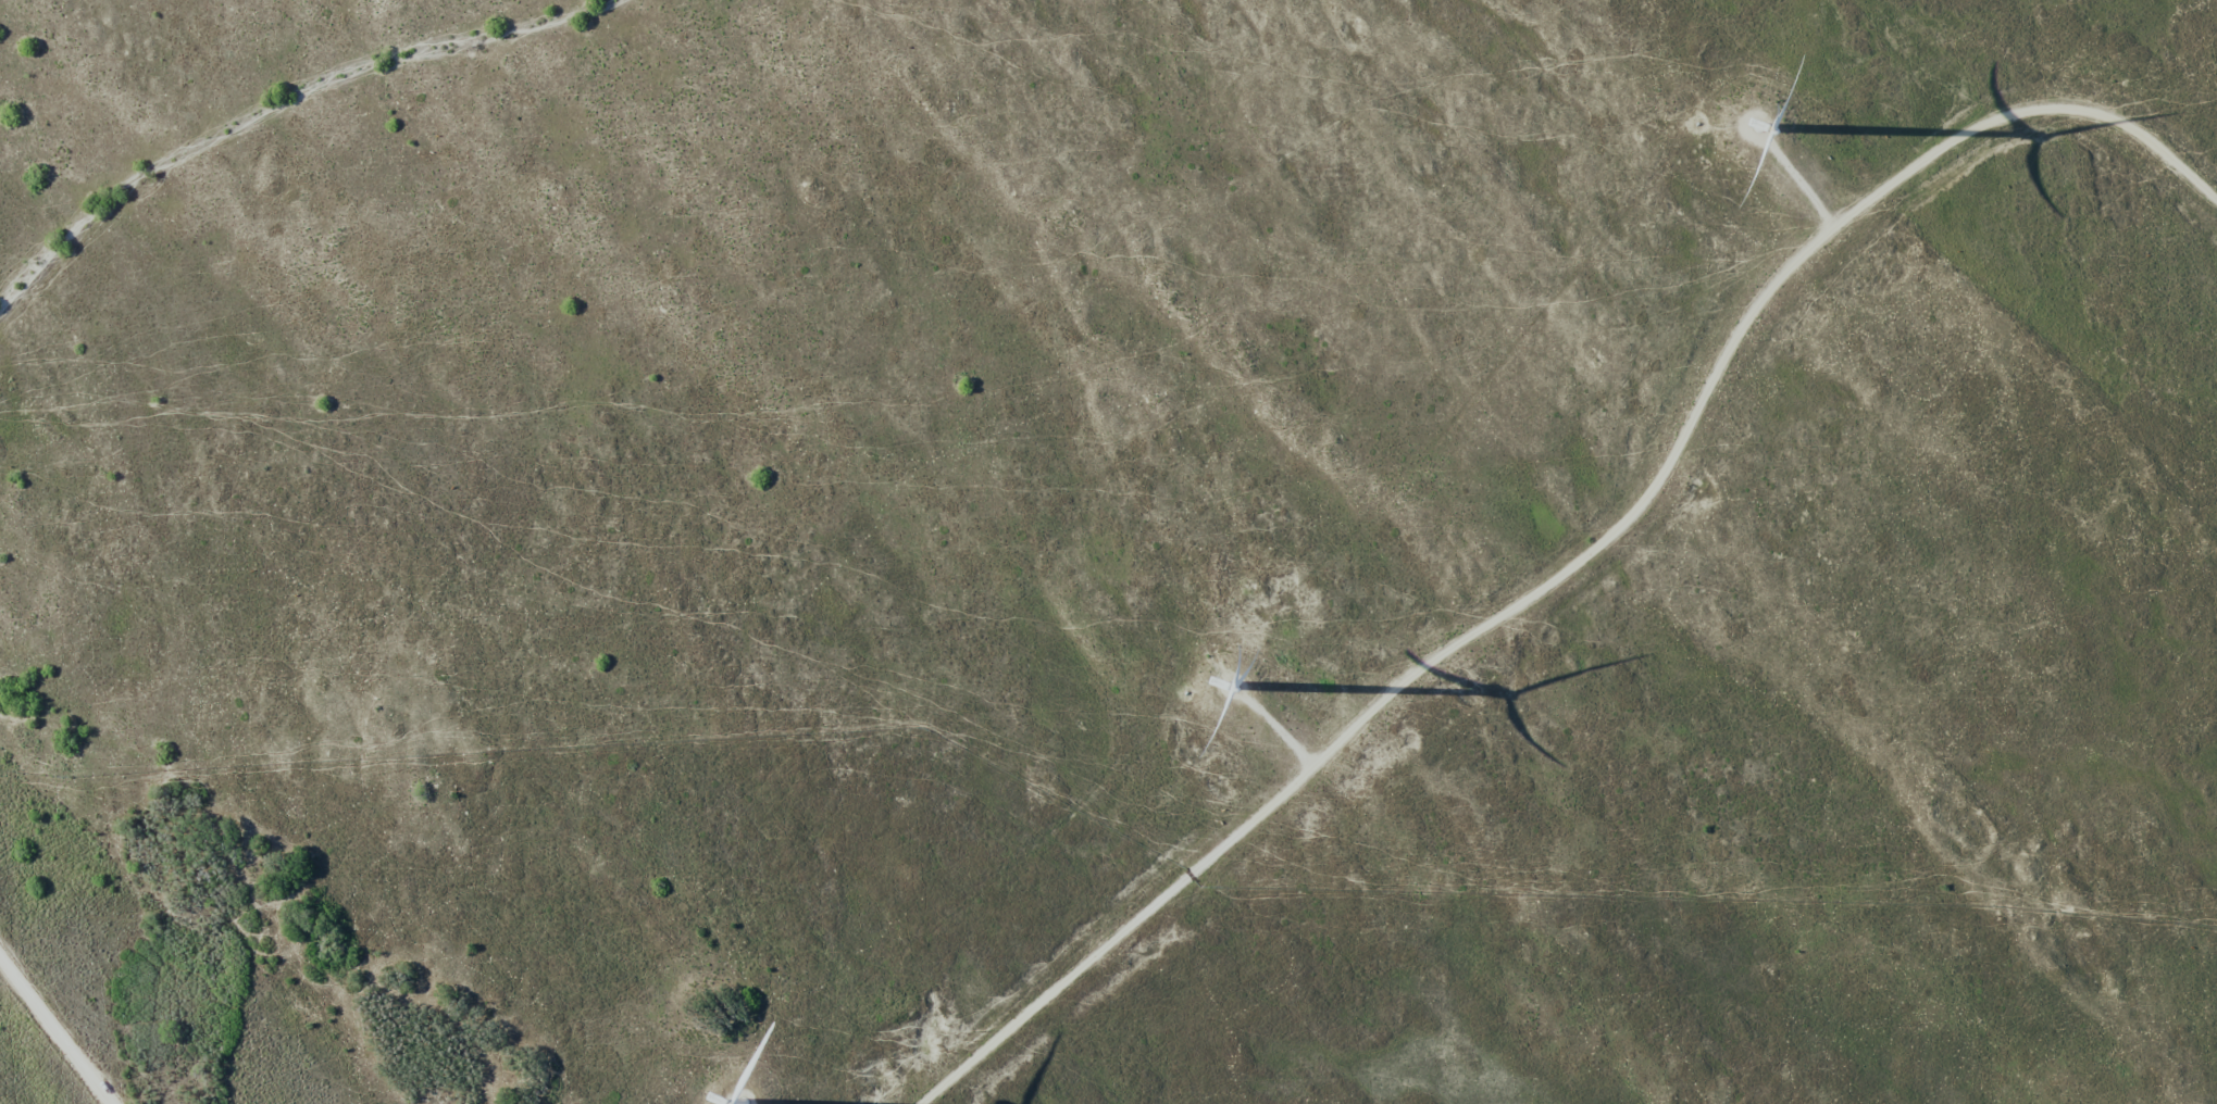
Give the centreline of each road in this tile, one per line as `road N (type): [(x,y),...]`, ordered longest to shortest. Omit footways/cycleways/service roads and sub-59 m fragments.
road 1 (residential): [(125,1103),(0,938)]

